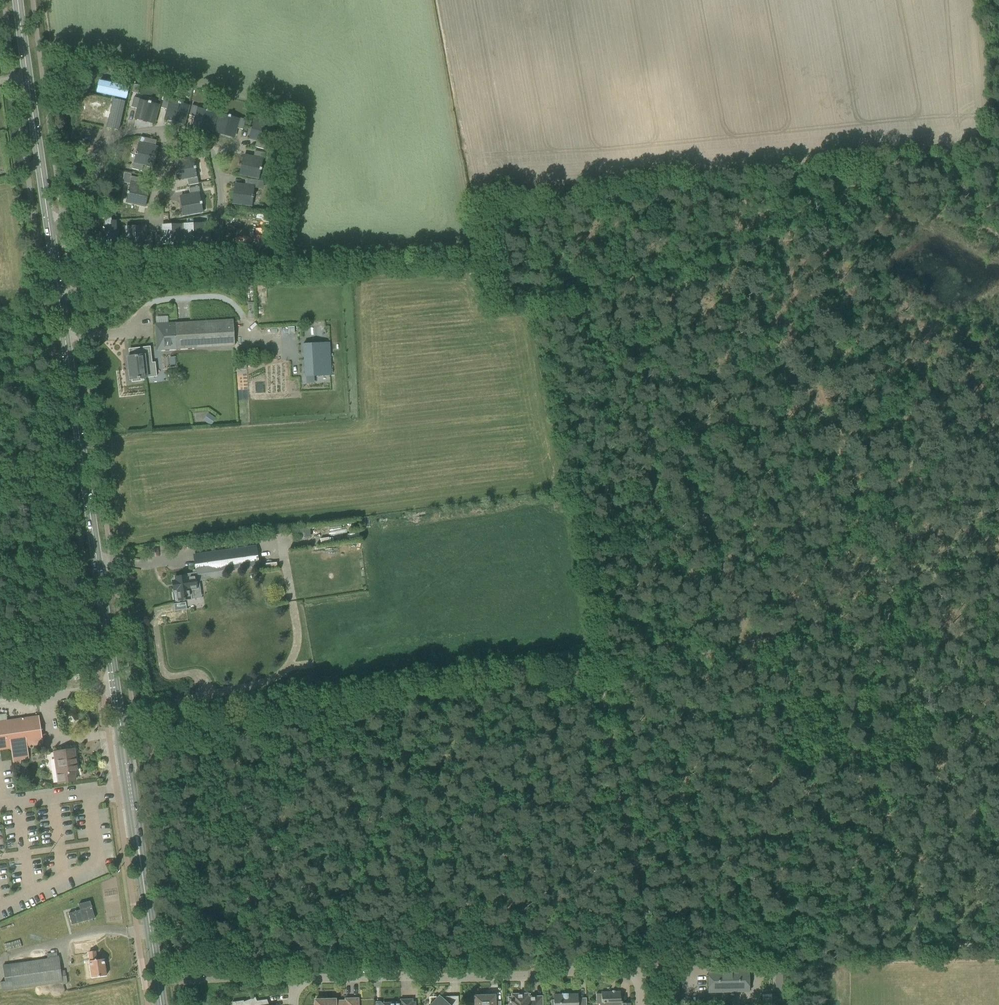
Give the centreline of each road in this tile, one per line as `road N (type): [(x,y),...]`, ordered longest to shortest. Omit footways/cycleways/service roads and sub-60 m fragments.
road 1 (tertiary): [(120,726),(19,0)]
road 2 (track): [(753,642),(139,723)]
road 3 (track): [(787,268),(636,274),(626,278),(624,296),(753,642)]
road 4 (residential): [(294,1004),(303,979),(634,975),(639,1004)]
road 5 (track): [(753,642),(879,945)]
road 6 (track): [(600,668),(650,954),(639,980)]
road 7 (track): [(753,642),(865,623),(938,580),(998,569)]
road 8 (track): [(787,268),(850,249),(993,148)]
road 9 (track): [(879,945),(650,954)]
road 10 (track): [(394,690),(428,904)]
road 11 (track): [(74,294),(133,271),(216,263)]
road 12 (tertiary): [(142,868),(120,726)]
road 13 (tertiary): [(120,726),(142,868)]
road 14 (tertiary): [(162,1004),(142,868)]

